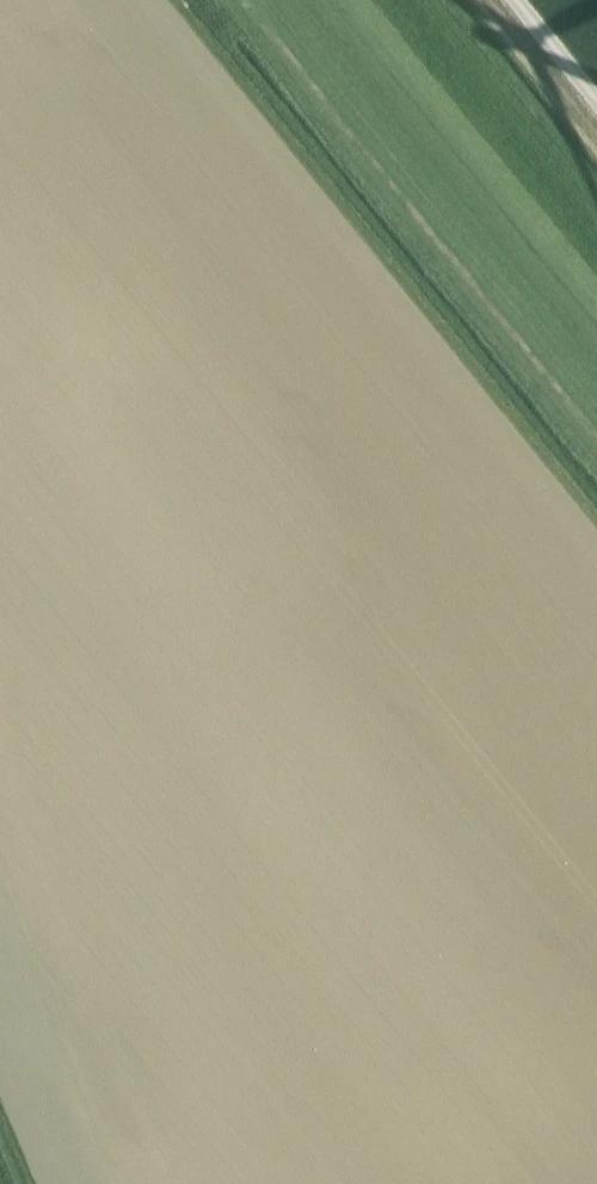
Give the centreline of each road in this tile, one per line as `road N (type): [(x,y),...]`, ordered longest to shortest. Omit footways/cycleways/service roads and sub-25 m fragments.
road 1 (track): [(223,0),(596,456)]

